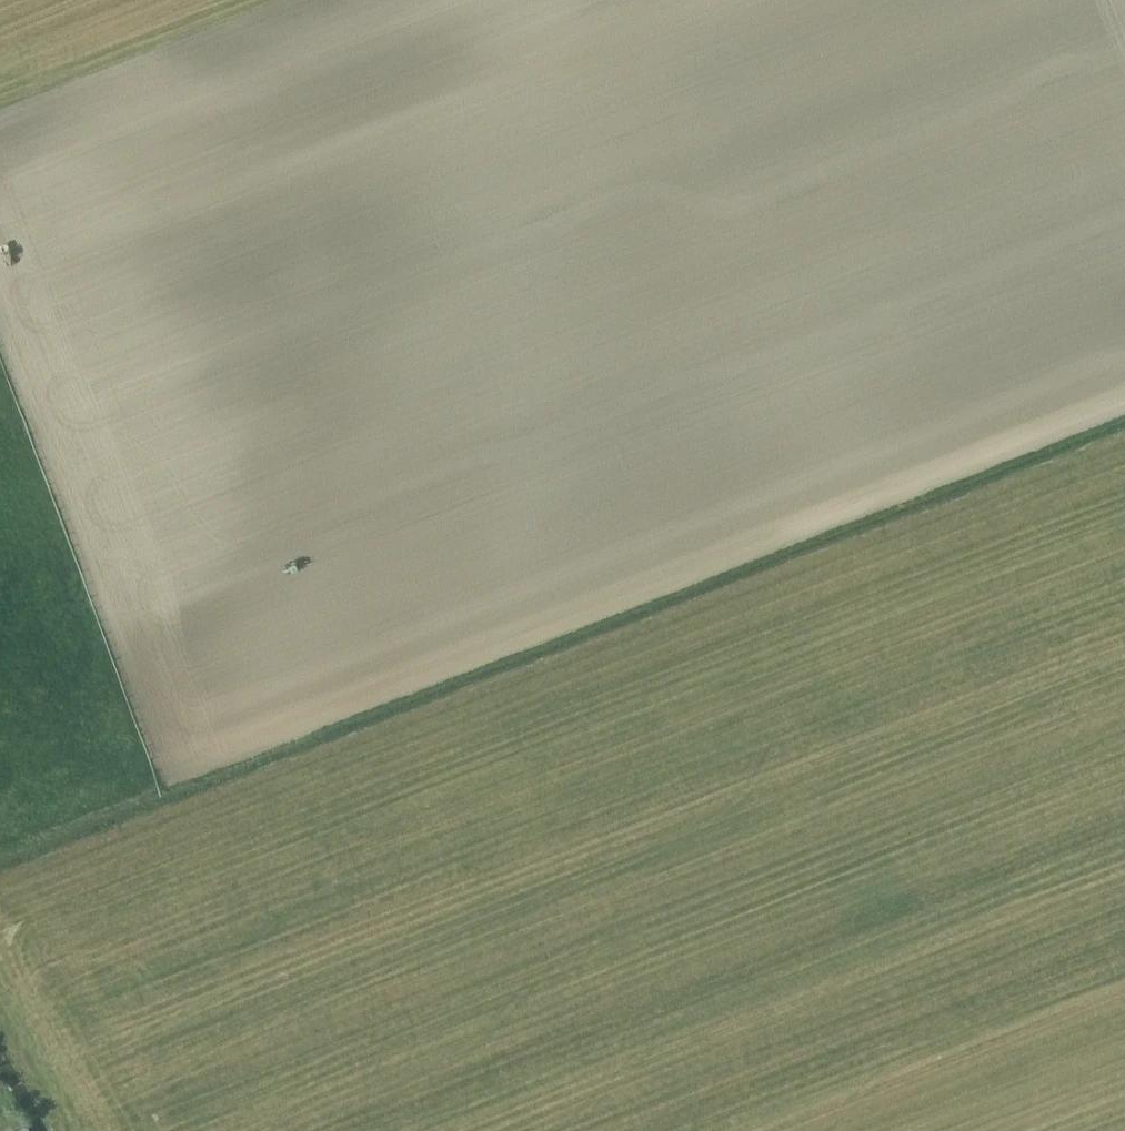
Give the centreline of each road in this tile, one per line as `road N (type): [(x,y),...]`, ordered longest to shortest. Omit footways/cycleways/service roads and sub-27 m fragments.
road 1 (track): [(0,112),(291,0)]

